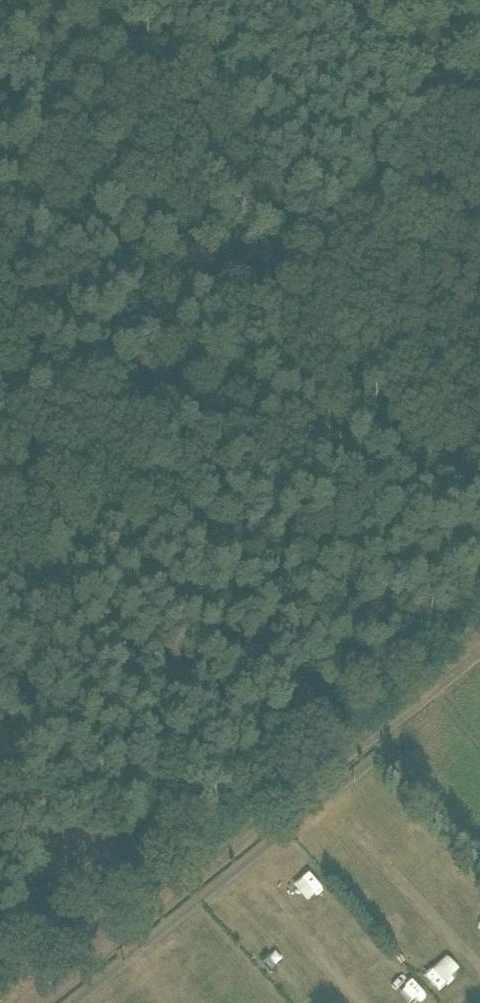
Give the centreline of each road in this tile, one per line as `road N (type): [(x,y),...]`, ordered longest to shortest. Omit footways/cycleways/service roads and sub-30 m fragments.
road 1 (track): [(479,658),(42,1002)]
road 2 (track): [(0,760),(39,802),(119,947)]
road 3 (track): [(479,965),(350,821)]
road 4 (track): [(360,1002),(262,891)]

